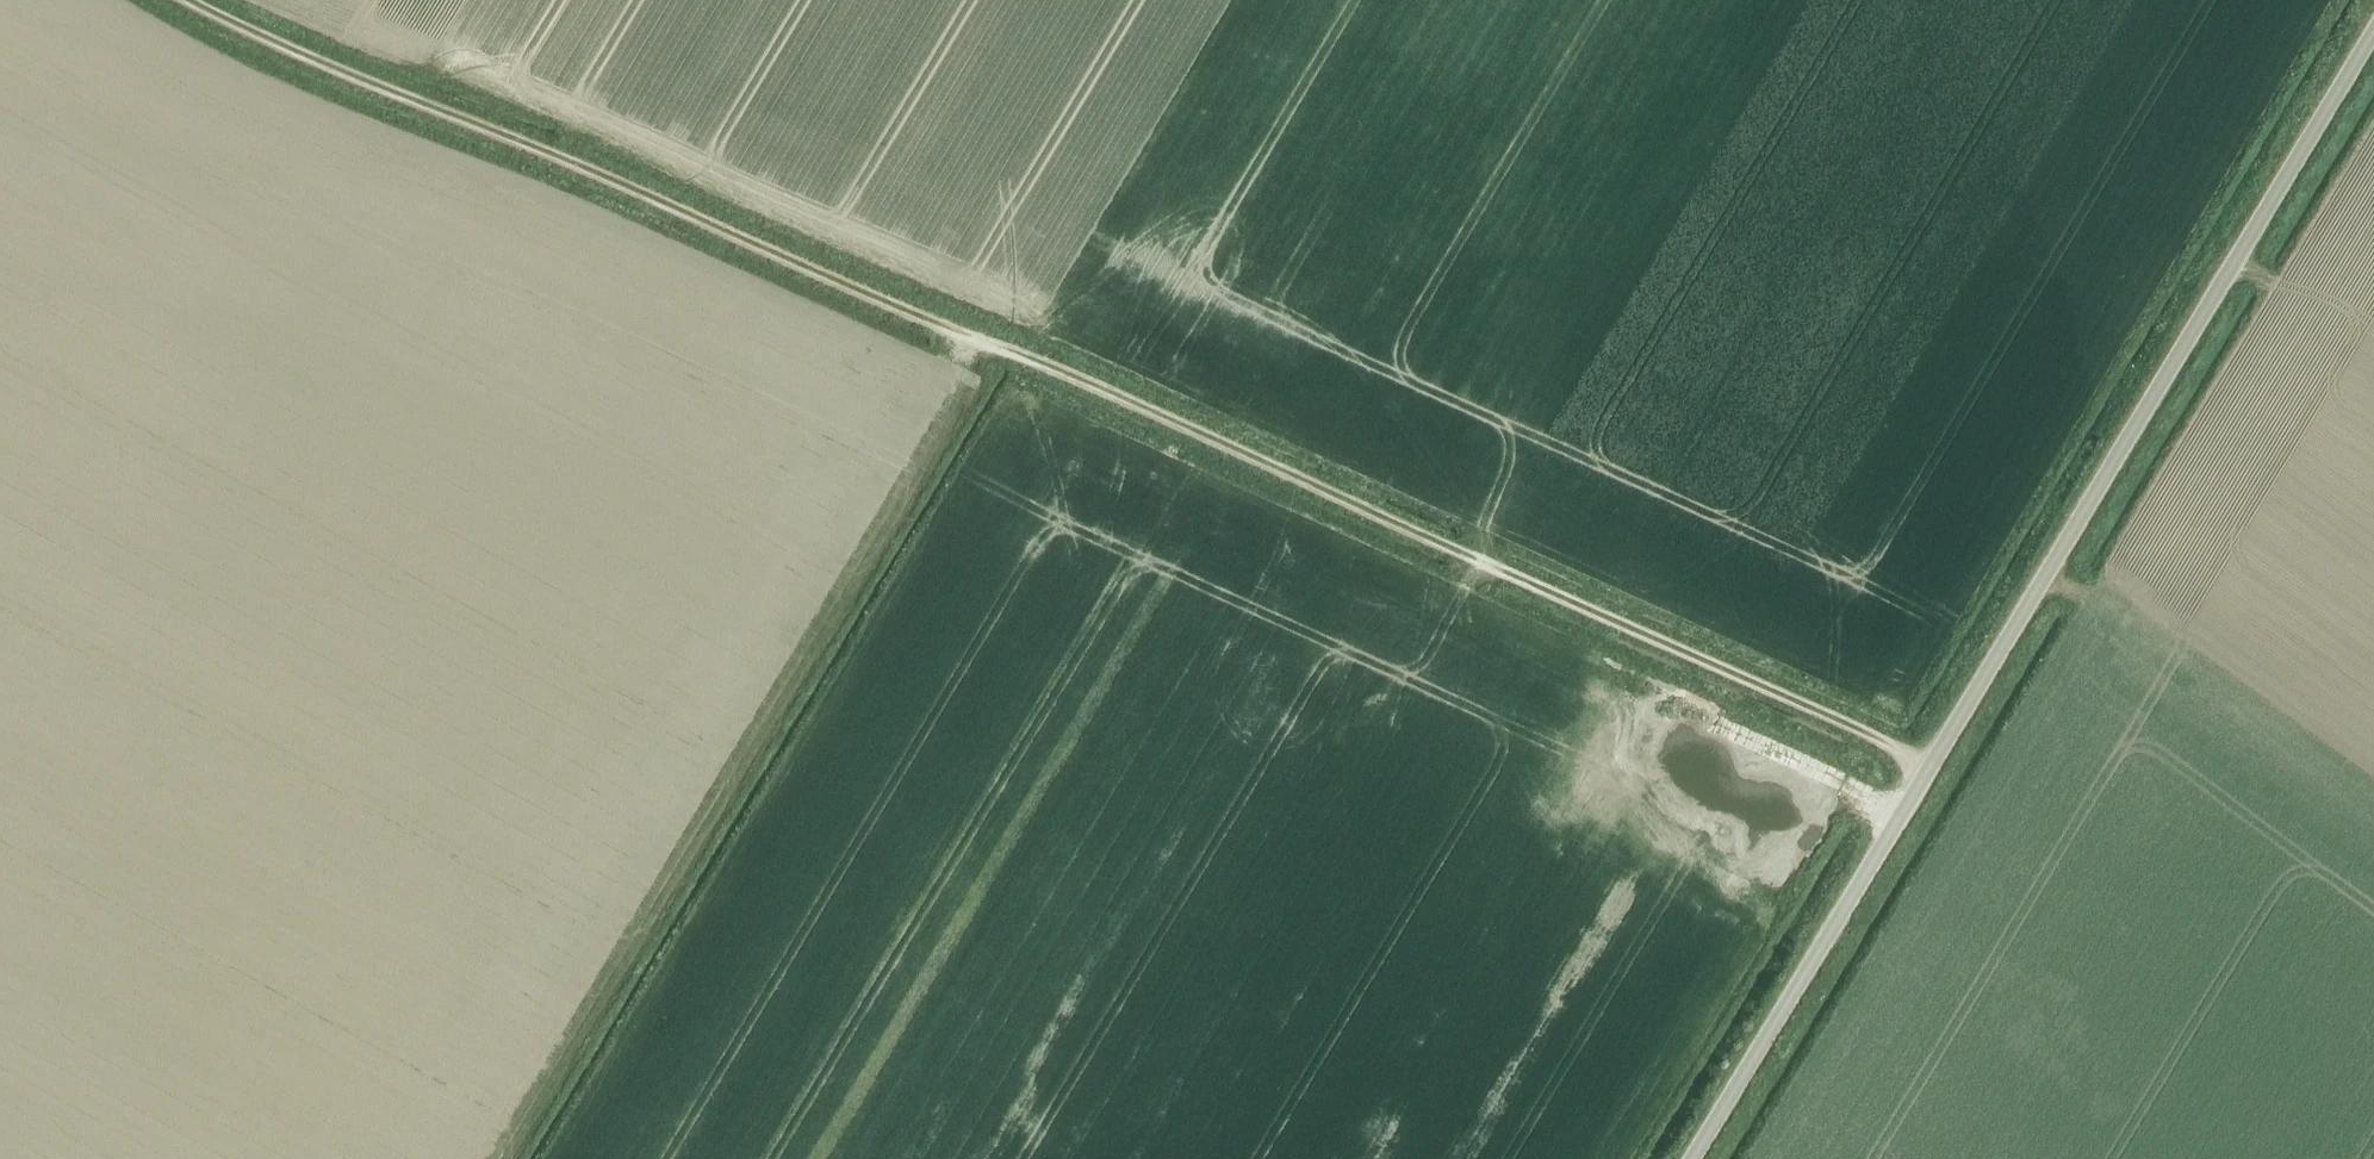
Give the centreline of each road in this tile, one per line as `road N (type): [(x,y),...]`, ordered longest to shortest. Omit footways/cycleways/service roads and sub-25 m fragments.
road 1 (track): [(1925,765),(1049,362),(936,322),(550,151),(295,52),(192,0)]
road 2 (unclassified): [(1688,1158),(2373,31)]

